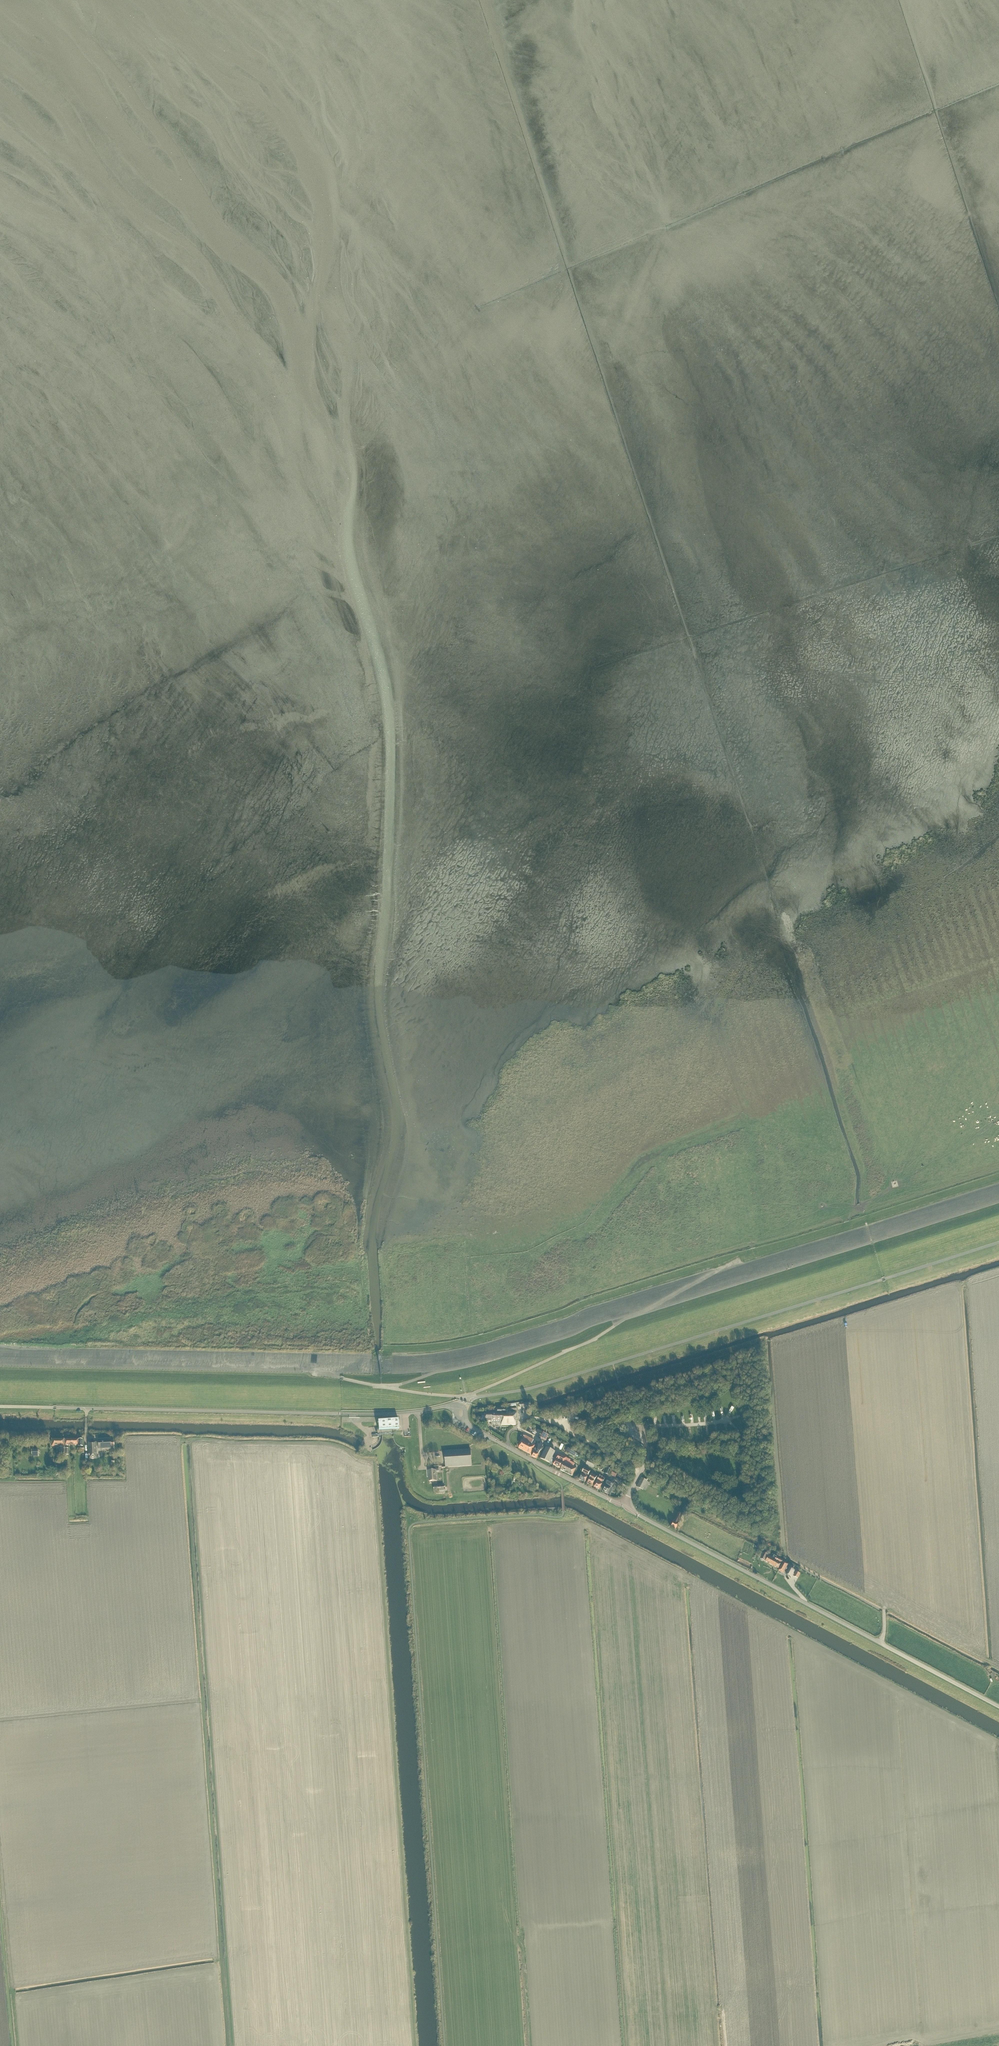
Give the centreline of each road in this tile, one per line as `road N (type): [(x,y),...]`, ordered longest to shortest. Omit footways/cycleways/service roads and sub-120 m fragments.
road 1 (unclassified): [(998,1707),(508,1448),(469,1425),(461,1409)]
road 2 (unclassified): [(461,1409),(470,1399),(546,1384),(998,1243)]
road 3 (unclassified): [(0,1407),(461,1409)]

